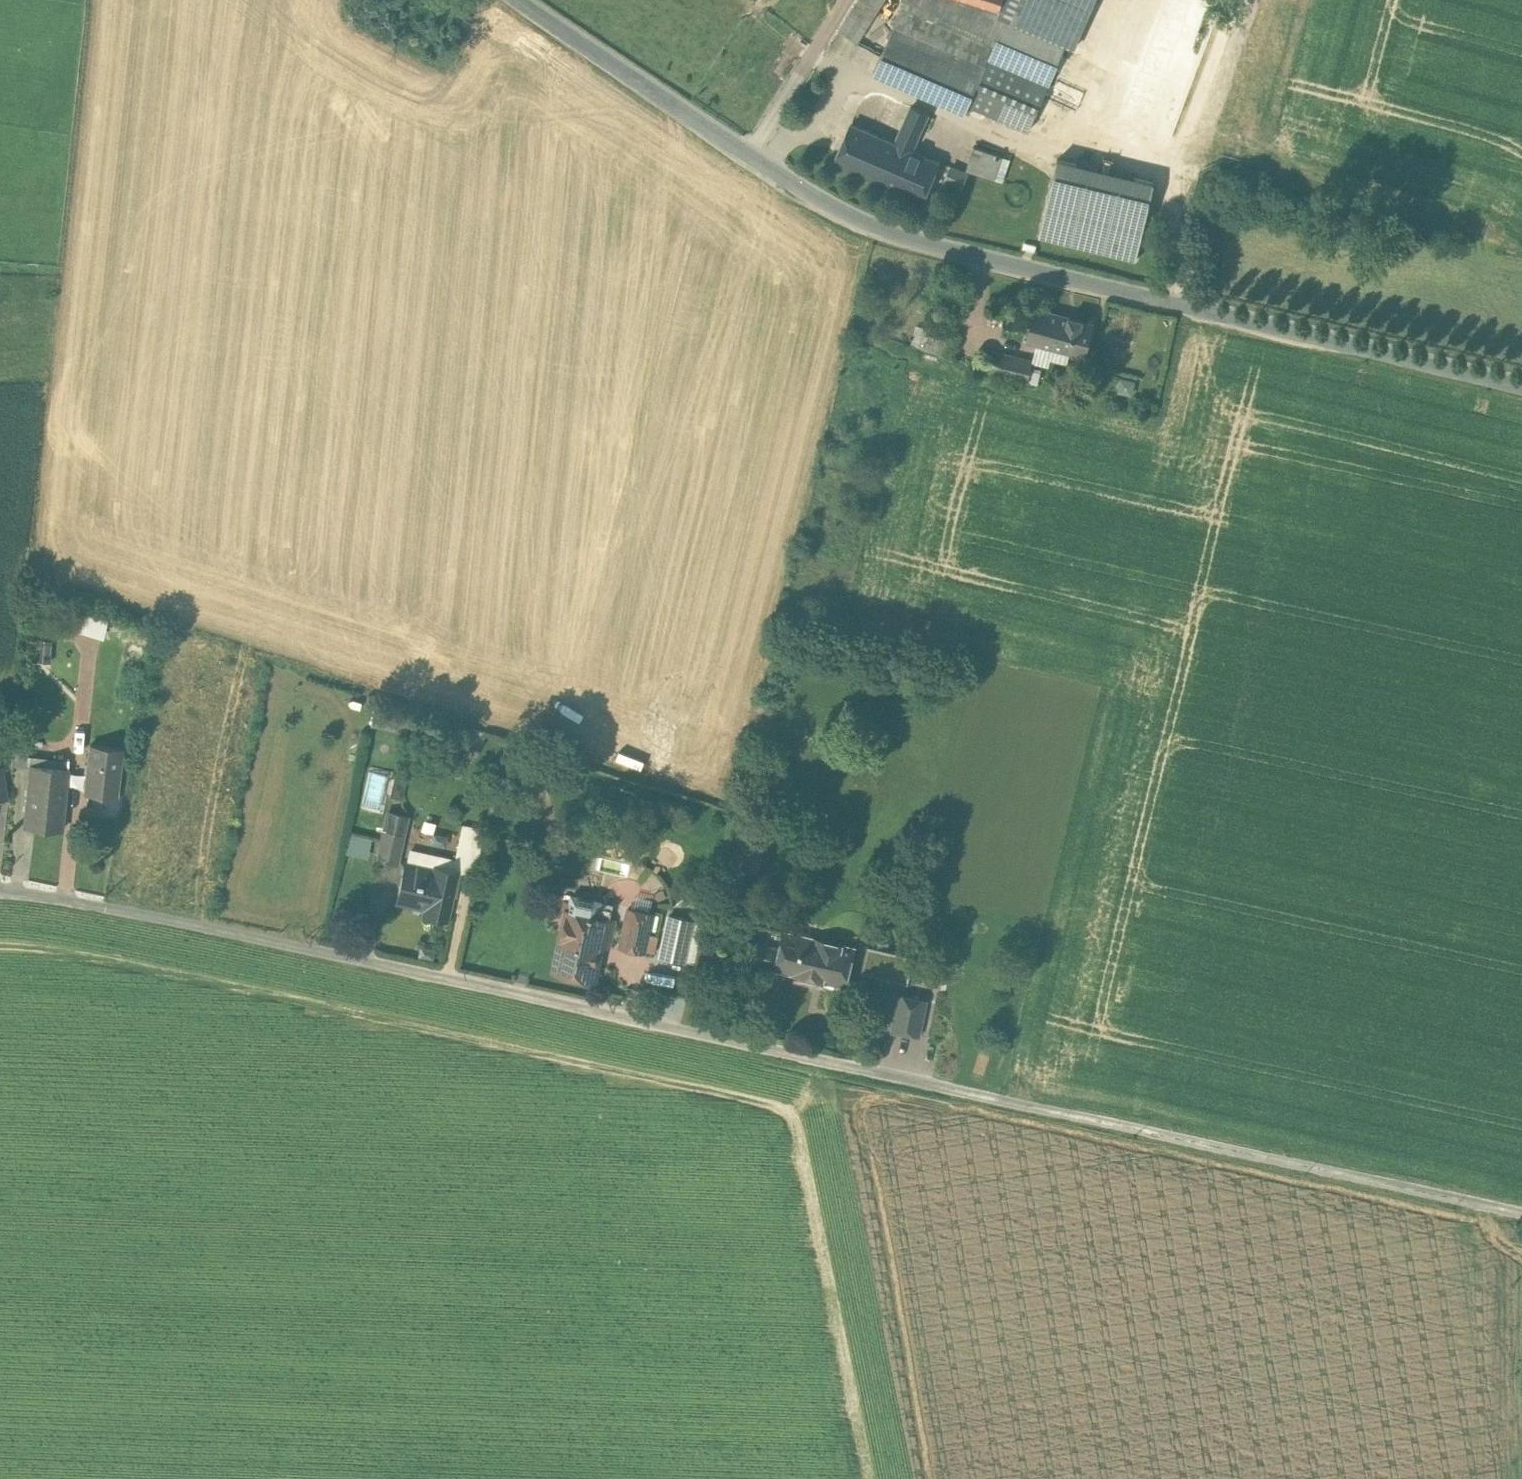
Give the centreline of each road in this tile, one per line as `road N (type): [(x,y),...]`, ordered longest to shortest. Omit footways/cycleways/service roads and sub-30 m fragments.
road 1 (unclassified): [(0,891),(81,899),(1521,1218)]
road 2 (unclassified): [(1521,383),(974,256),(856,218),(525,0)]
road 3 (track): [(1238,0),(1170,184),(1189,304)]

